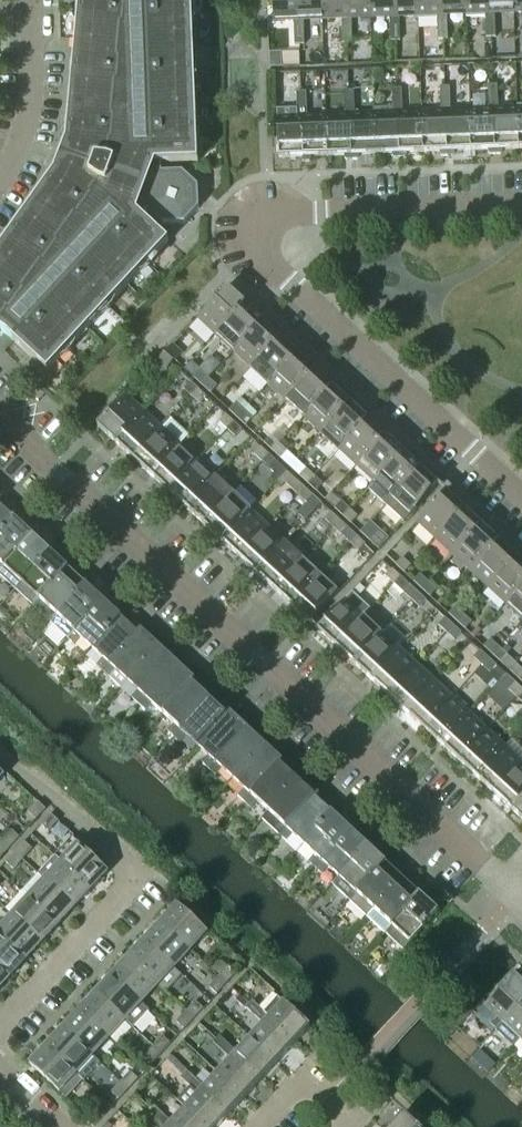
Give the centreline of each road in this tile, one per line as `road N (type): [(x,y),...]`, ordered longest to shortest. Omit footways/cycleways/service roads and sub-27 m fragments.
road 1 (residential): [(521,901),(0,417)]
road 2 (residential): [(521,496),(252,252),(253,223),(269,212),(521,204)]
road 3 (residential): [(0,1043),(143,884)]
road 4 (residential): [(0,754),(143,884)]
road 5 (residential): [(0,181),(34,89),(30,0)]
road 6 (residential): [(348,1126),(330,1096),(296,1087),(259,1126)]

